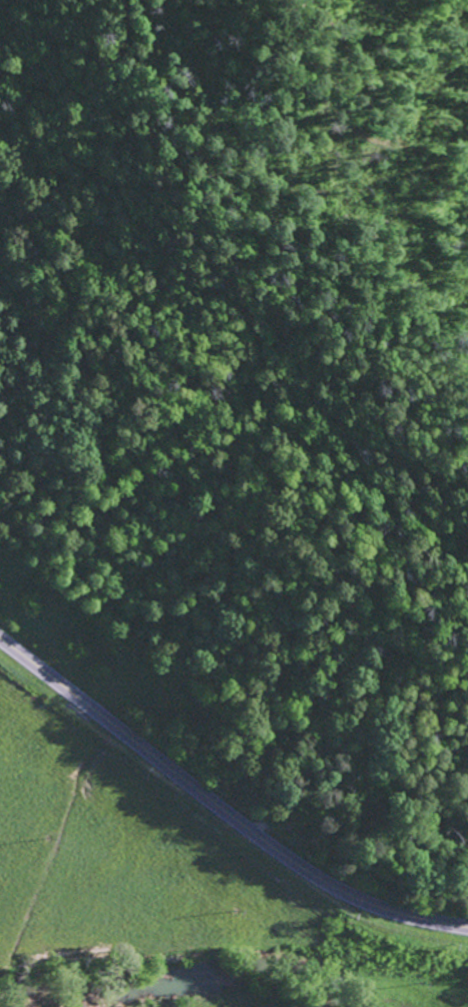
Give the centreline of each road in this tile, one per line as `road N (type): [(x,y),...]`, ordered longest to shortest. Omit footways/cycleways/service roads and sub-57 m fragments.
road 1 (primary): [(467,928),(377,907),(326,884),(0,640)]
road 2 (residential): [(242,826),(284,823),(365,867),(467,888)]

